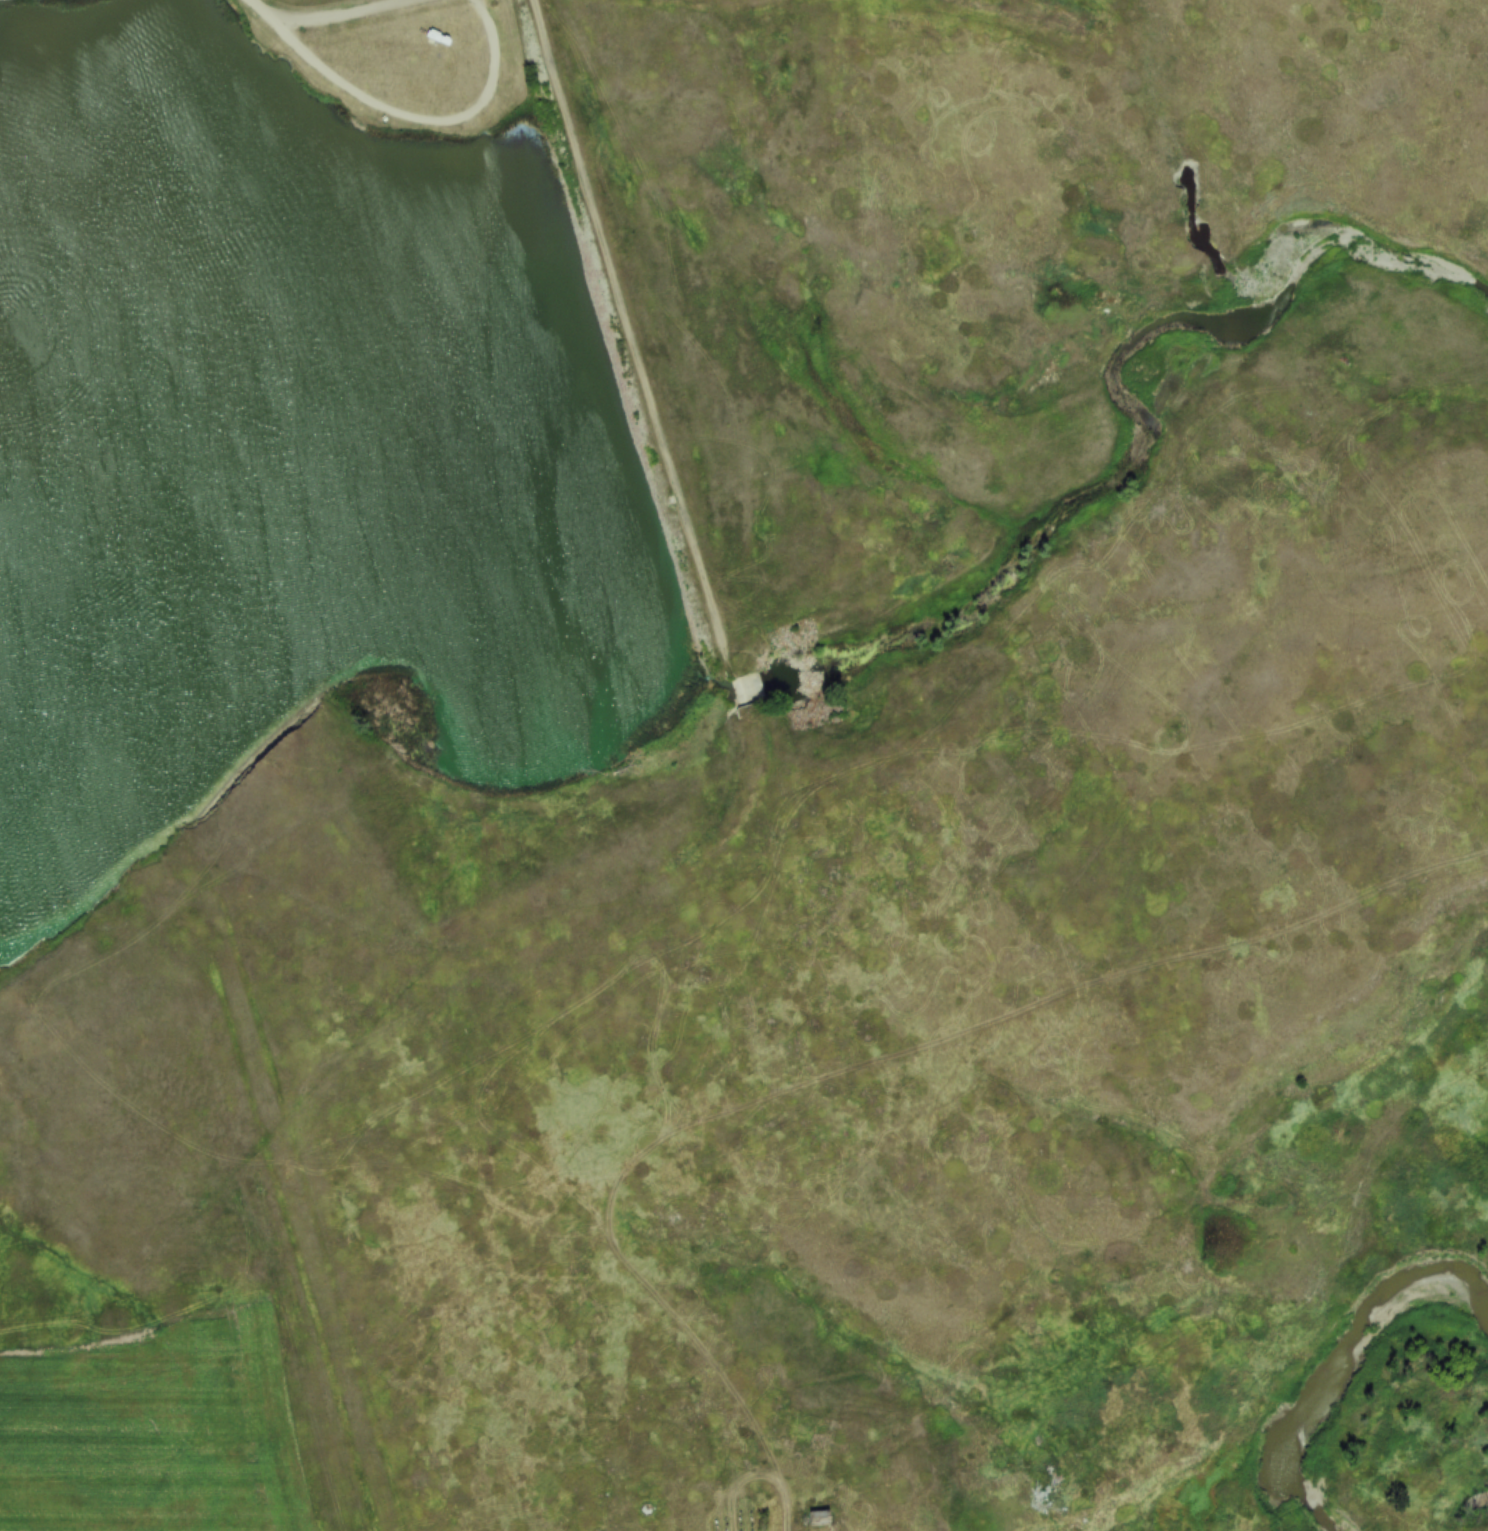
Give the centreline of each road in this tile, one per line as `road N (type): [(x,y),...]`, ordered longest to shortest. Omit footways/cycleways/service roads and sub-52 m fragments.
road 1 (residential): [(496,1530),(377,1205),(365,1052),(666,892),(702,830),(717,726),(698,673)]
road 2 (track): [(419,0),(306,25),(272,19),(250,0)]

